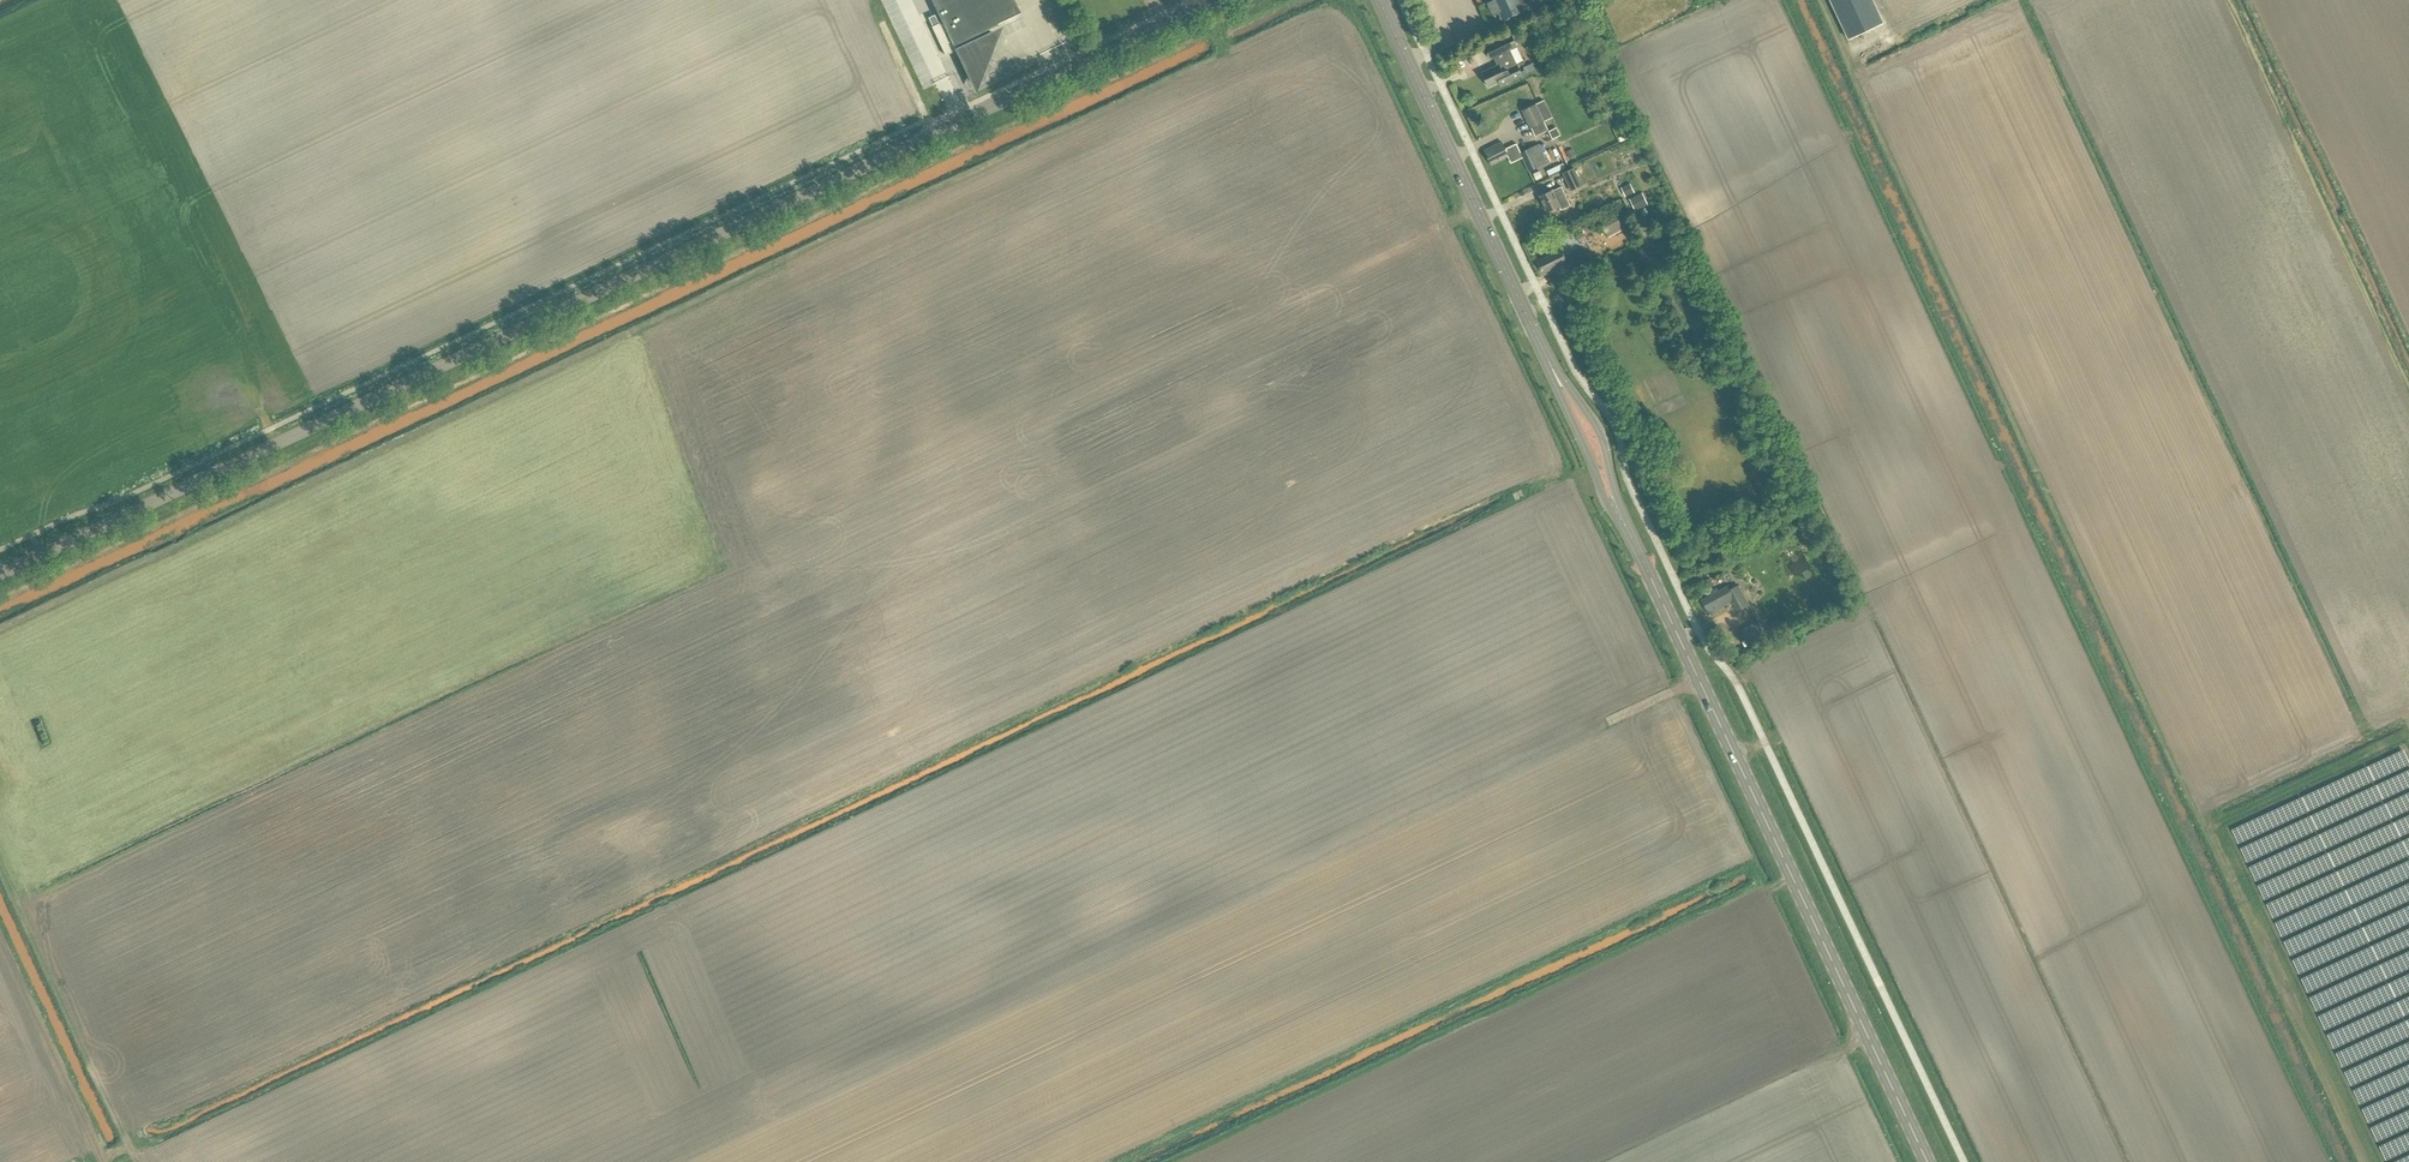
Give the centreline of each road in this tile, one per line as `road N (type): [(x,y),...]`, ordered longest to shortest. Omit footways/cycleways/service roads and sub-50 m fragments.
road 1 (tertiary): [(0,575),(1219,0)]
road 2 (primary): [(1927,1161),(1634,542)]
road 3 (primary): [(1552,370),(1380,0)]
road 4 (track): [(0,642),(247,526)]
road 5 (primary): [(1634,542),(1590,418),(1552,370)]
road 6 (primary): [(1552,370),(1610,506),(1634,542)]

